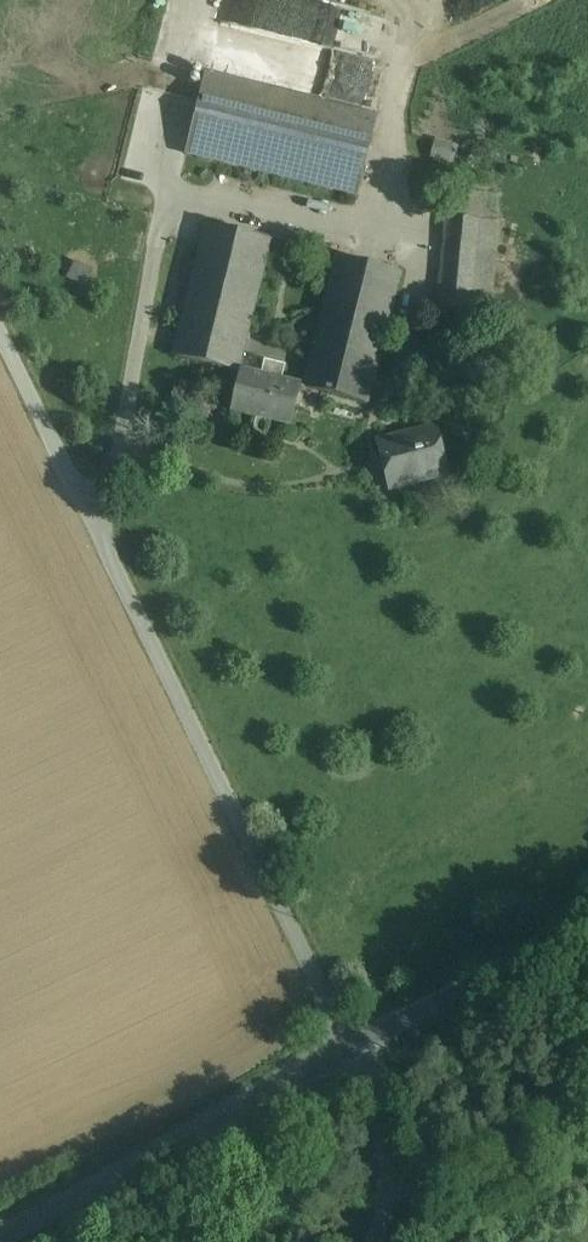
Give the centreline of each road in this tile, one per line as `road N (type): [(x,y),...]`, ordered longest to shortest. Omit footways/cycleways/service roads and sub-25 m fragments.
road 1 (unclassified): [(0,333),(348,1047)]
road 2 (unclassified): [(0,1239),(348,1047)]
road 3 (unclassified): [(348,1047),(587,918)]

